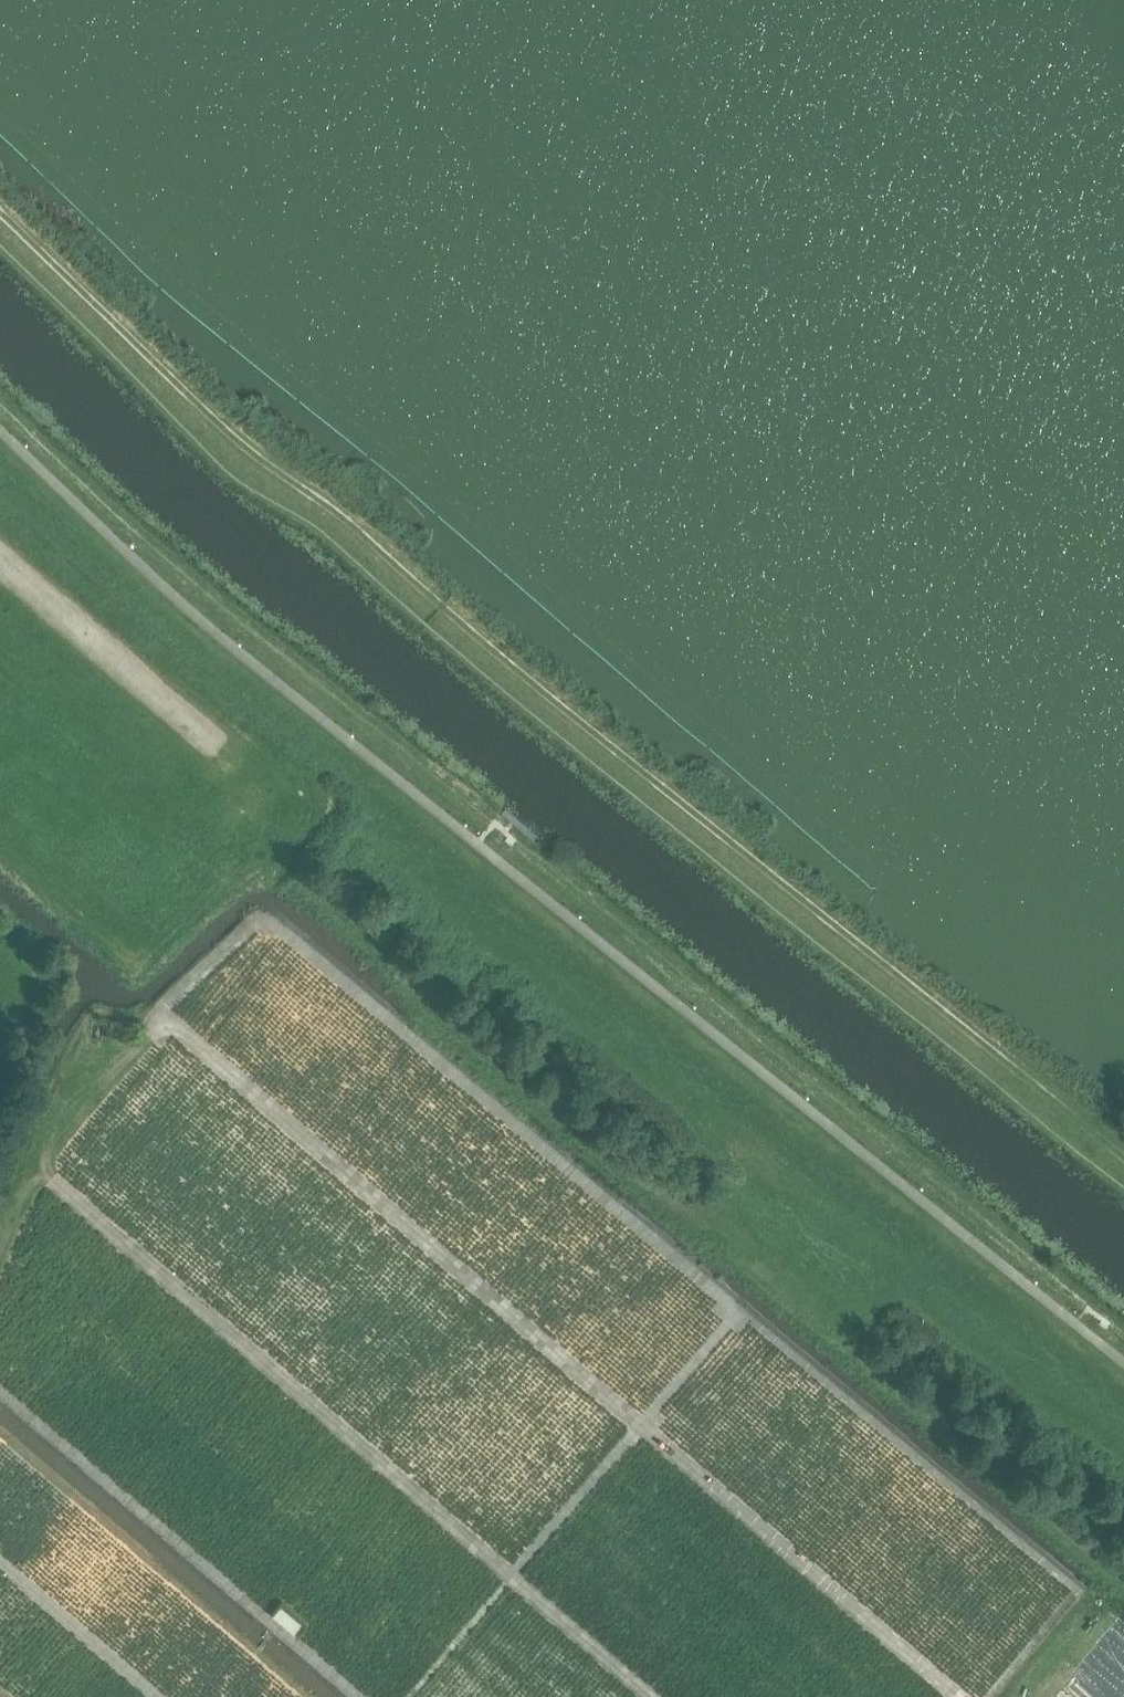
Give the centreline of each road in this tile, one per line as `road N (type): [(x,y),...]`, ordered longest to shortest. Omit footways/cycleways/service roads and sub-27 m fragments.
road 1 (track): [(0,215),(251,452),(327,505),(1123,1157)]

